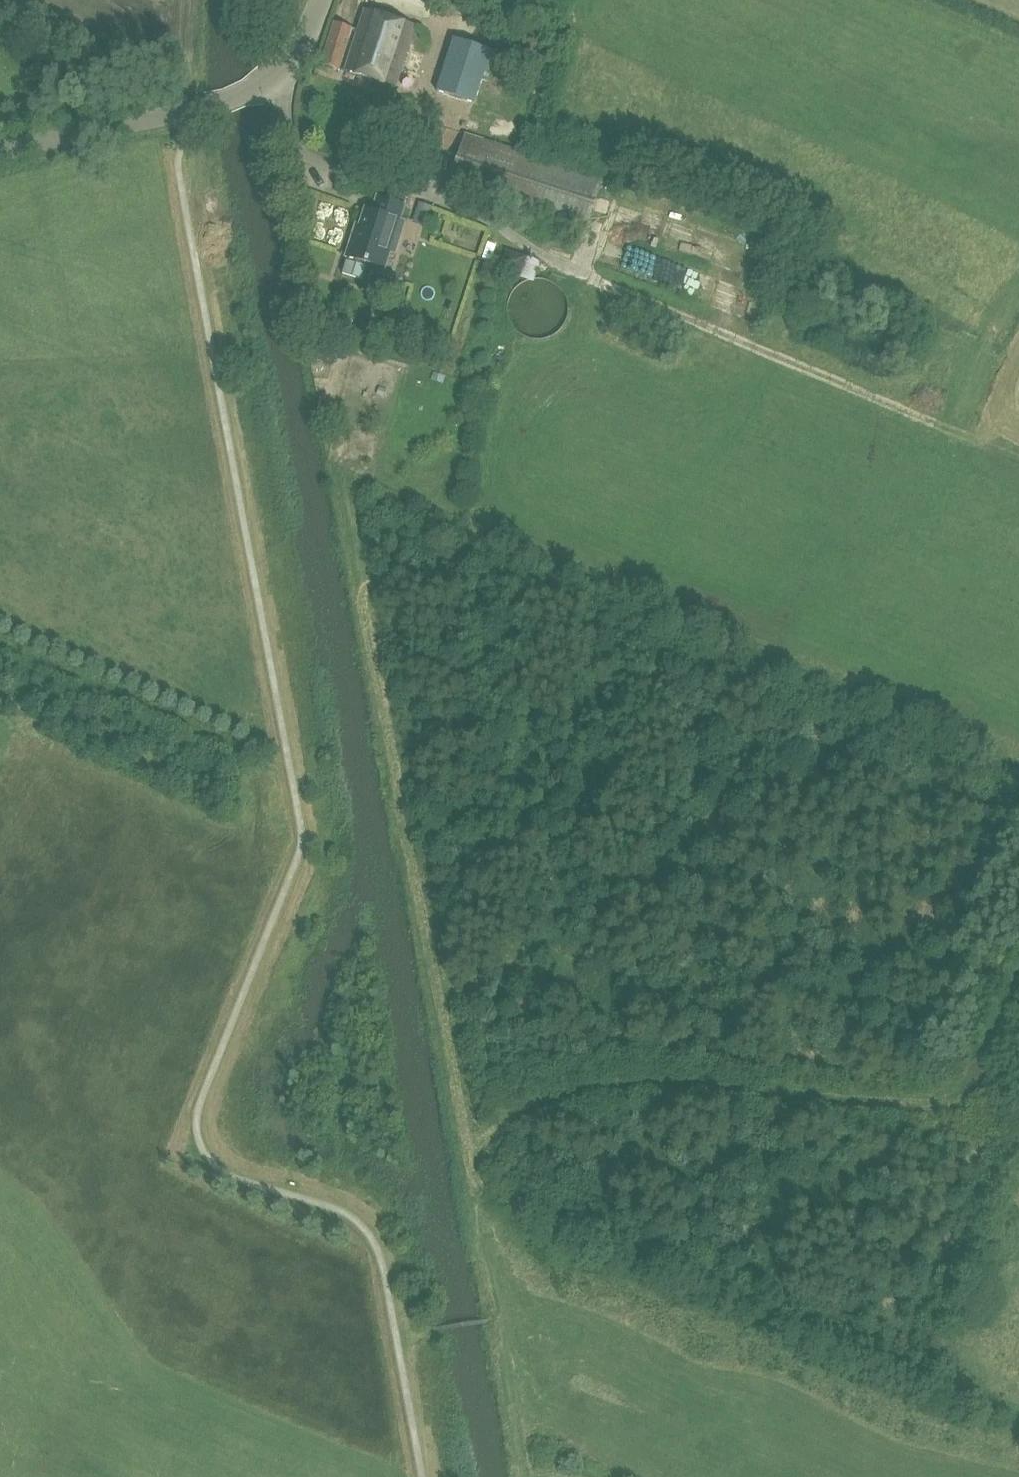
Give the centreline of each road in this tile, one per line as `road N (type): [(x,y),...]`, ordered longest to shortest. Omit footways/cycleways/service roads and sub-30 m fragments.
road 1 (track): [(973,441),(574,271)]
road 2 (tertiary): [(0,149),(263,89),(295,55),(318,0)]

